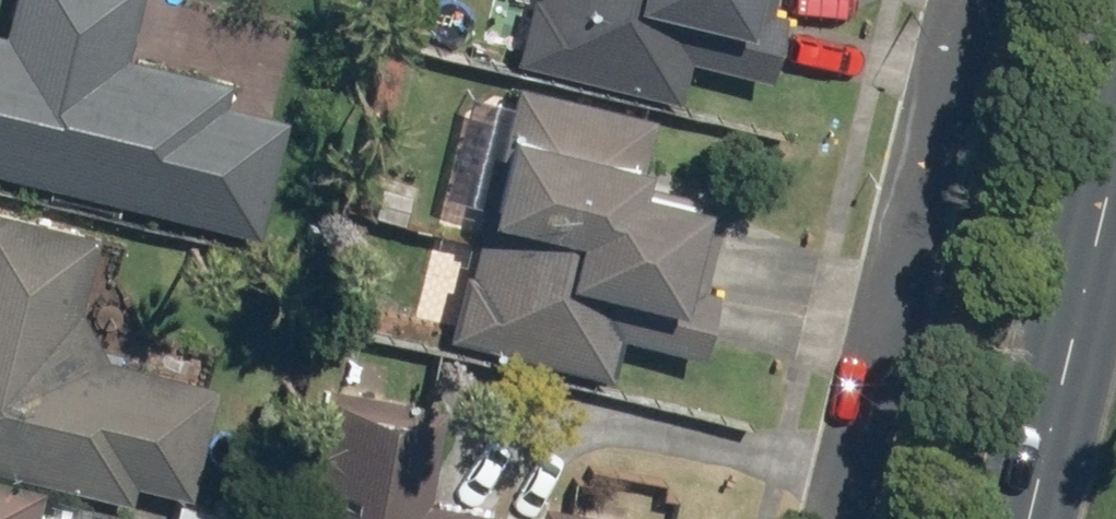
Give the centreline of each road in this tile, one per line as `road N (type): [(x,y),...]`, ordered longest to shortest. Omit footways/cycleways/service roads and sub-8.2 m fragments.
road 1 (residential): [(832,518),(962,0)]
road 2 (primary): [(1018,518),(1115,124)]

